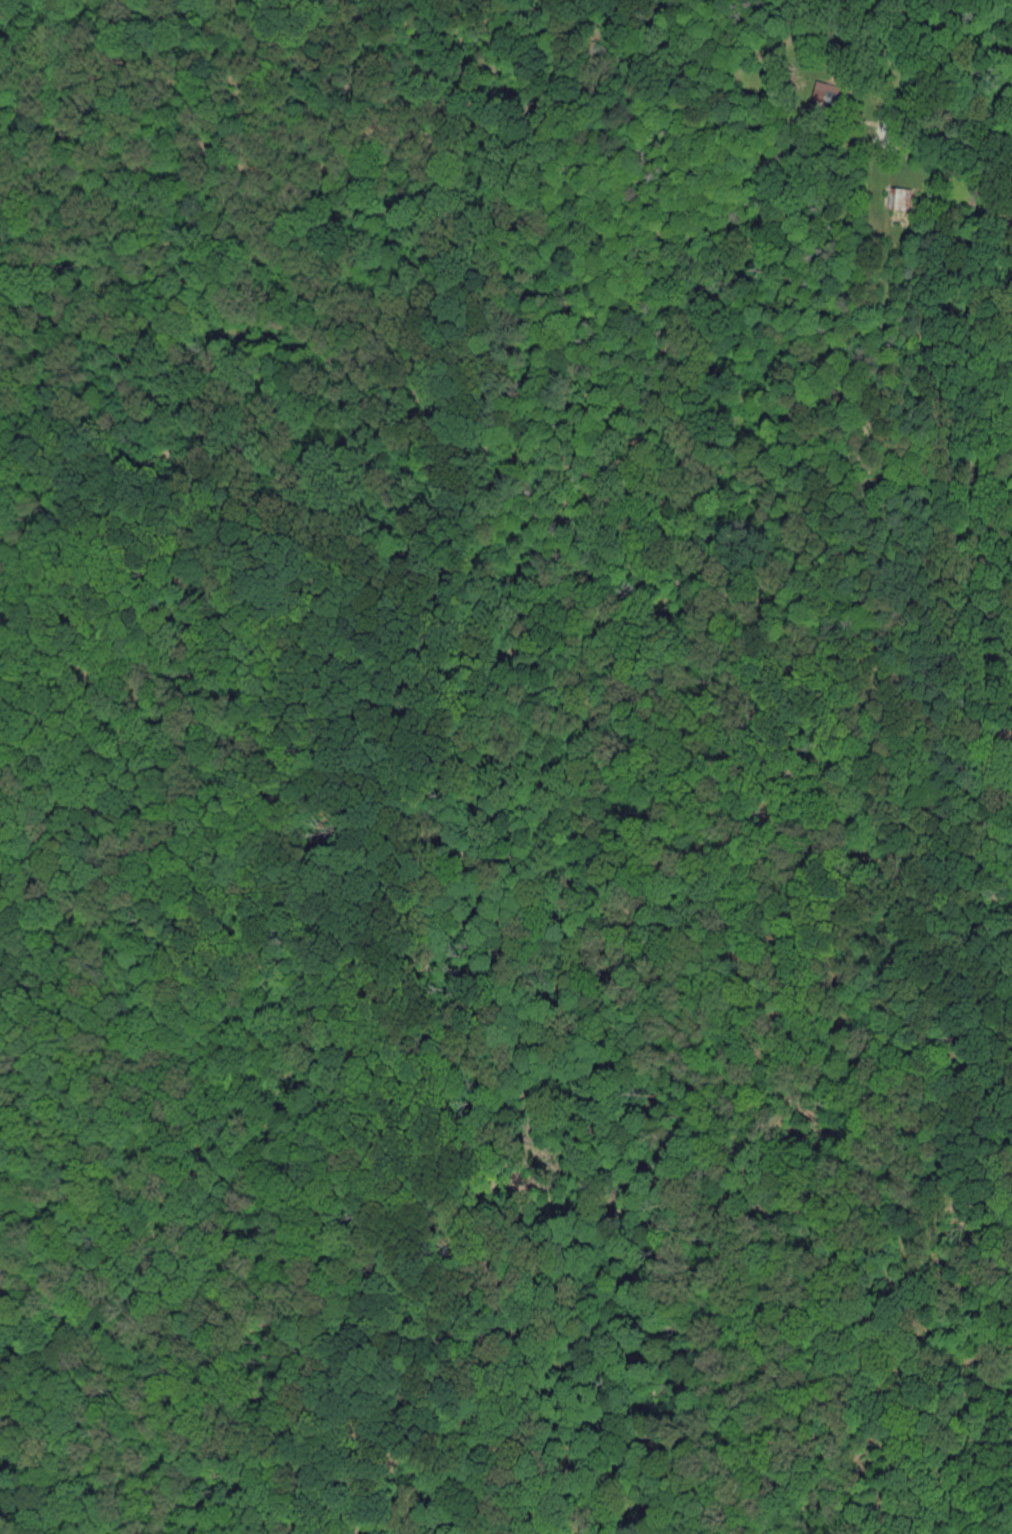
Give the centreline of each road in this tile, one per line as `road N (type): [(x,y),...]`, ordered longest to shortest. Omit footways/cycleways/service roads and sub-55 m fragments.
road 1 (track): [(674,75),(738,109),(891,141)]
road 2 (residential): [(1011,174),(891,141)]

